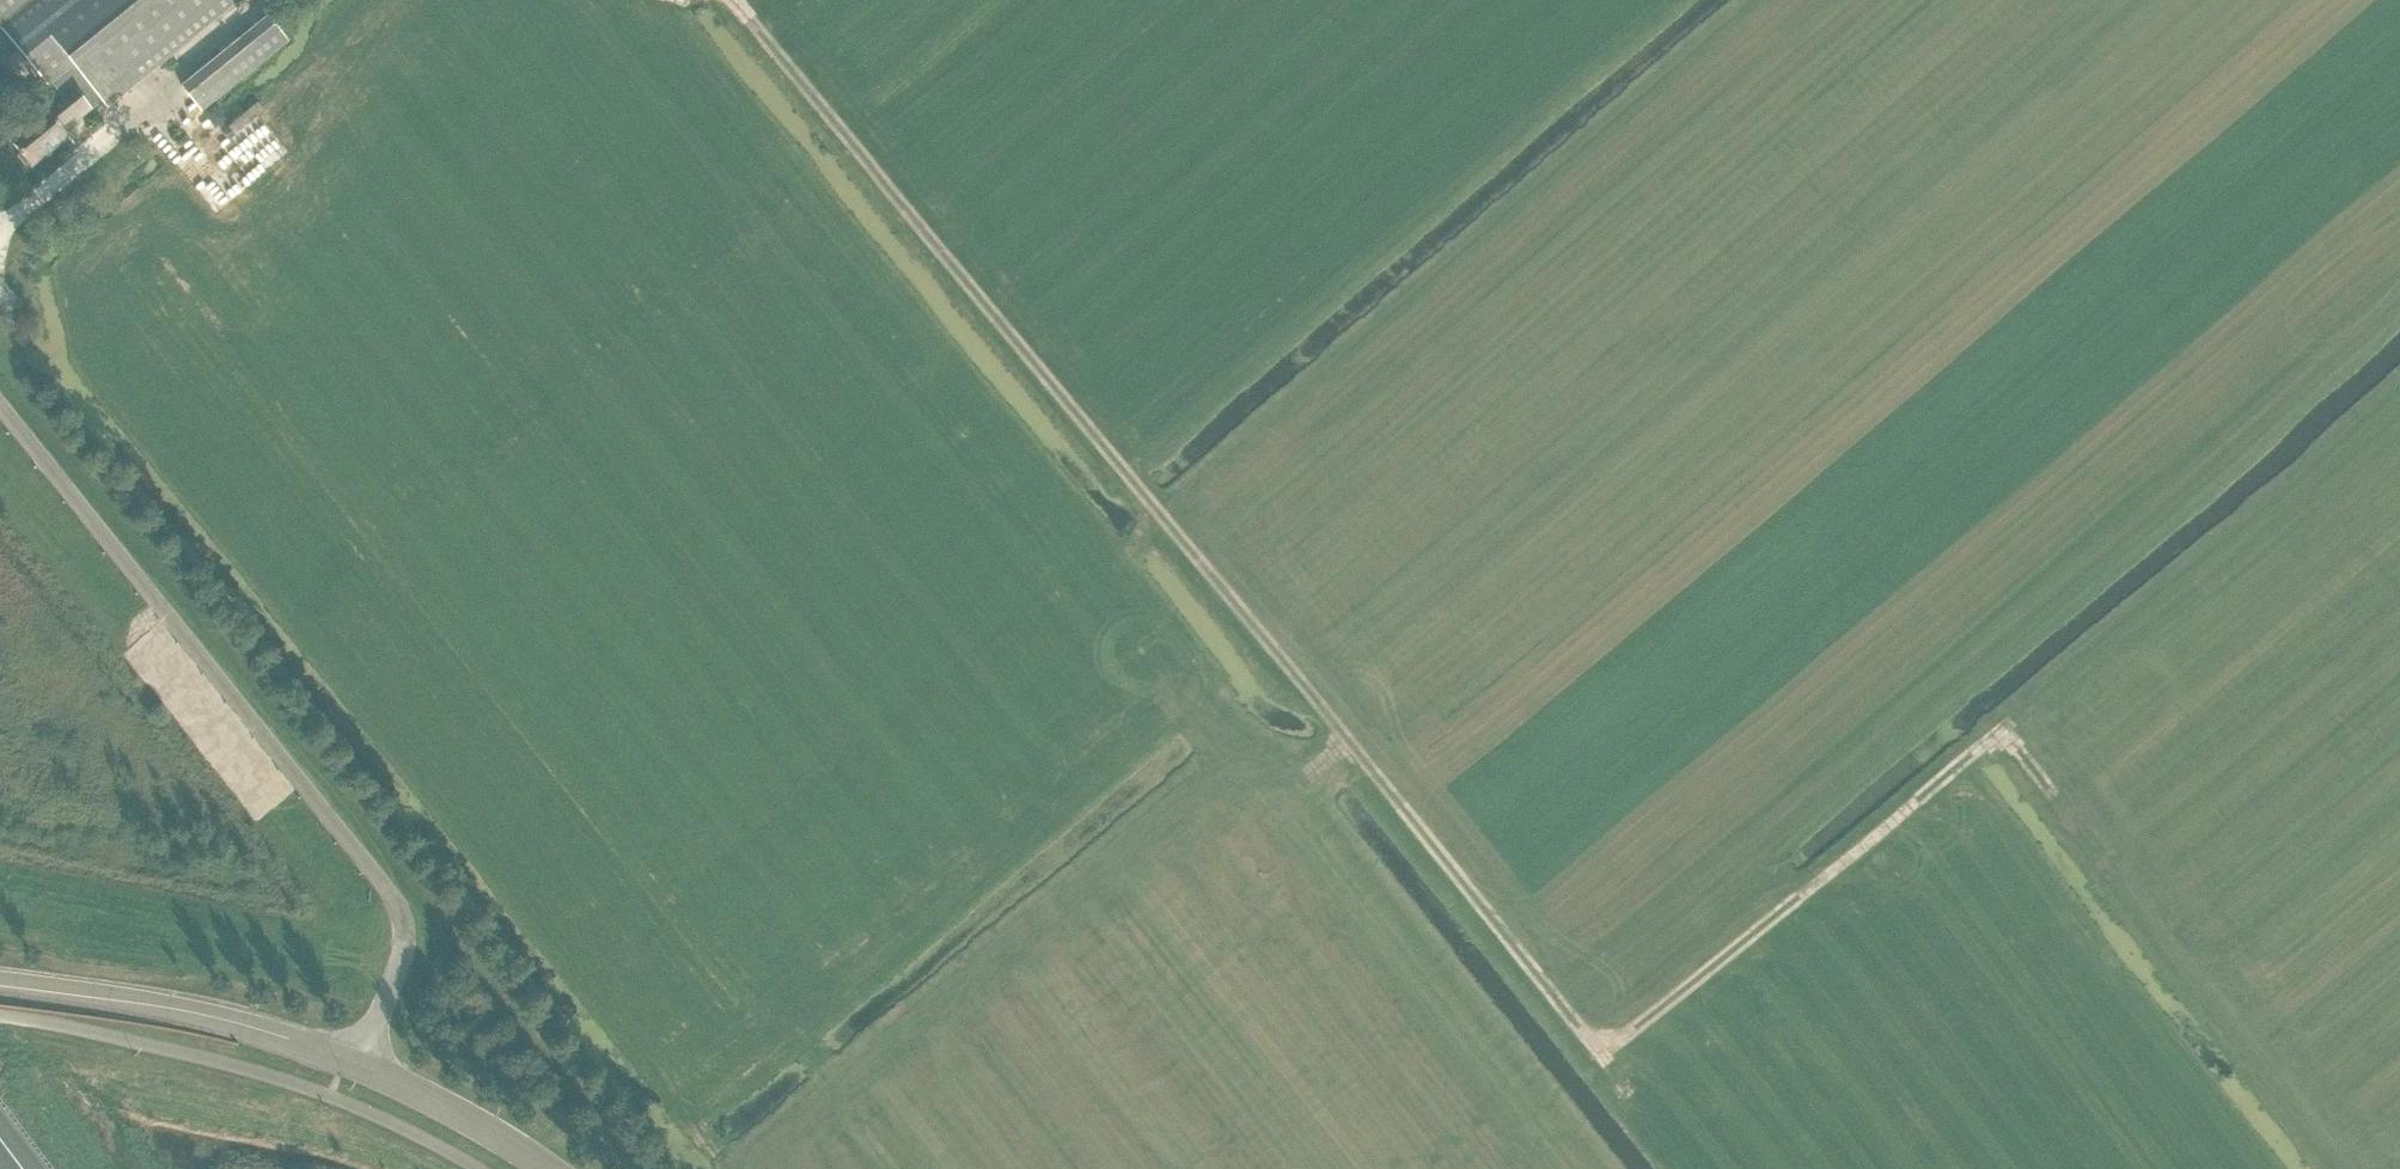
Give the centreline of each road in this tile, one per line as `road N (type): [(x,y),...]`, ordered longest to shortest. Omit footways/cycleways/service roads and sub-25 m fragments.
road 1 (unclassified): [(356,1063),(405,945),(397,906),(0,403)]
road 2 (tertiary): [(356,1063),(168,1007),(0,985)]
road 3 (tertiary): [(541,1168),(356,1063)]

